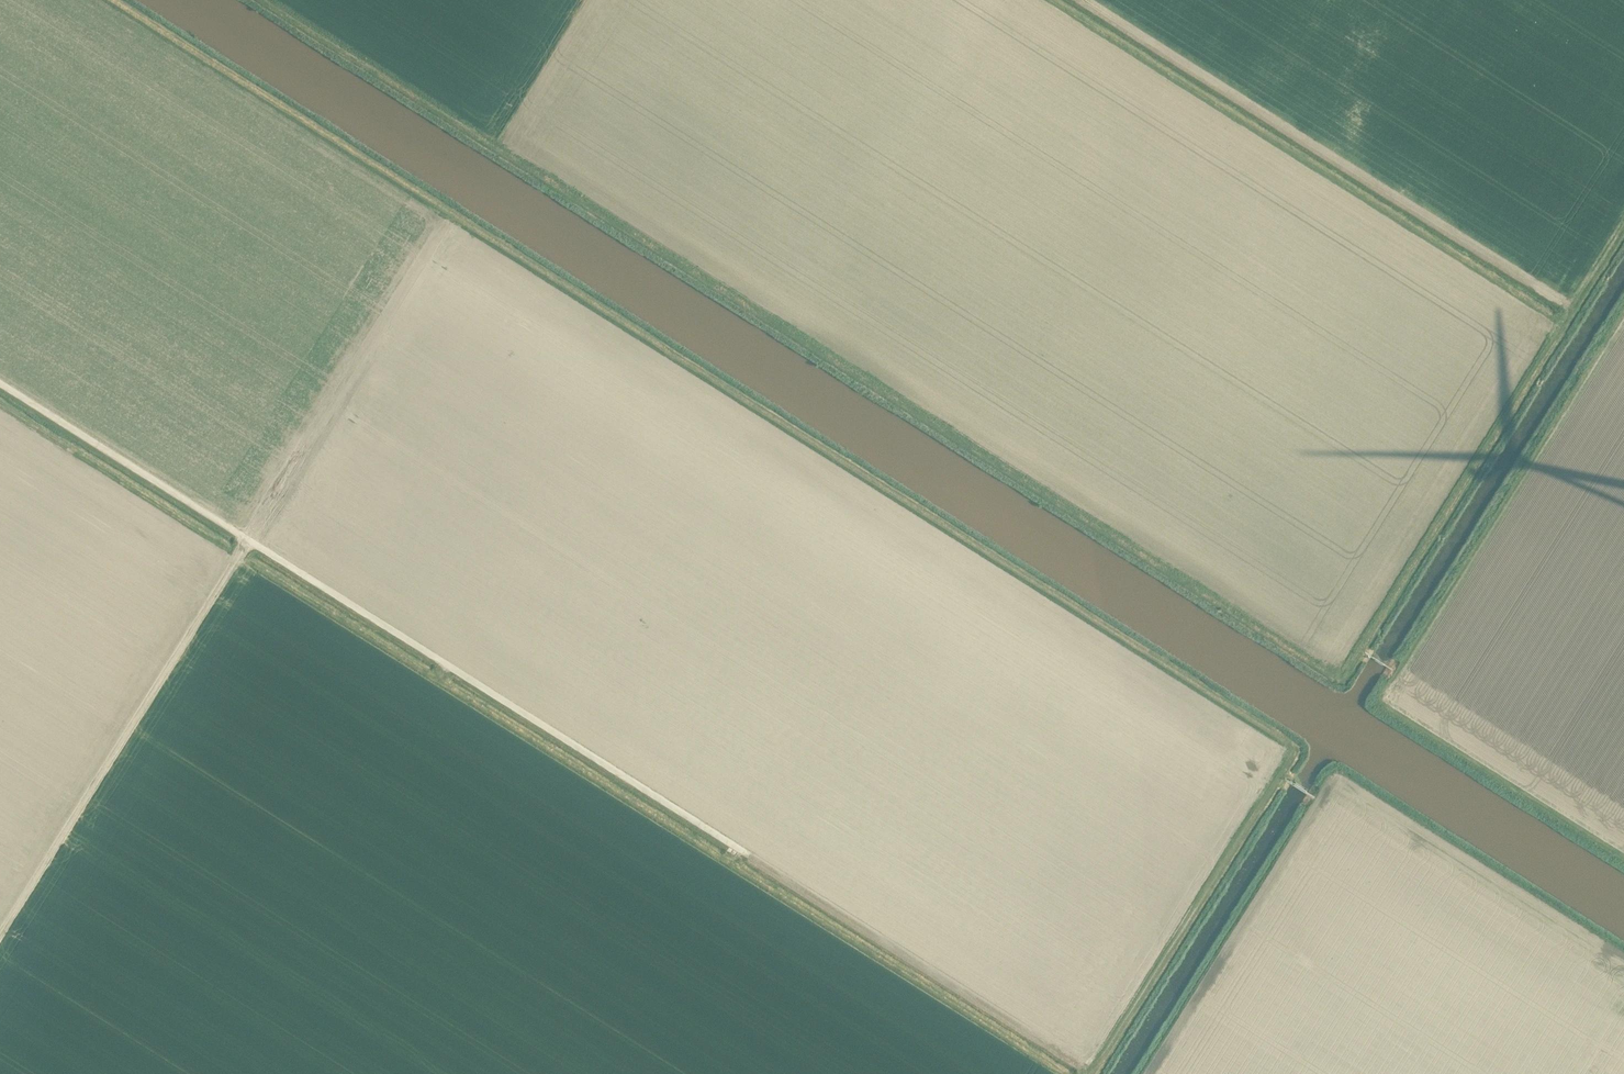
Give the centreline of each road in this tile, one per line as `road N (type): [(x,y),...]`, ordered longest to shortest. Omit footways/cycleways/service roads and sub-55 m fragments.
road 1 (track): [(0,382),(1086,1068)]
road 2 (track): [(1563,301),(1084,0)]

